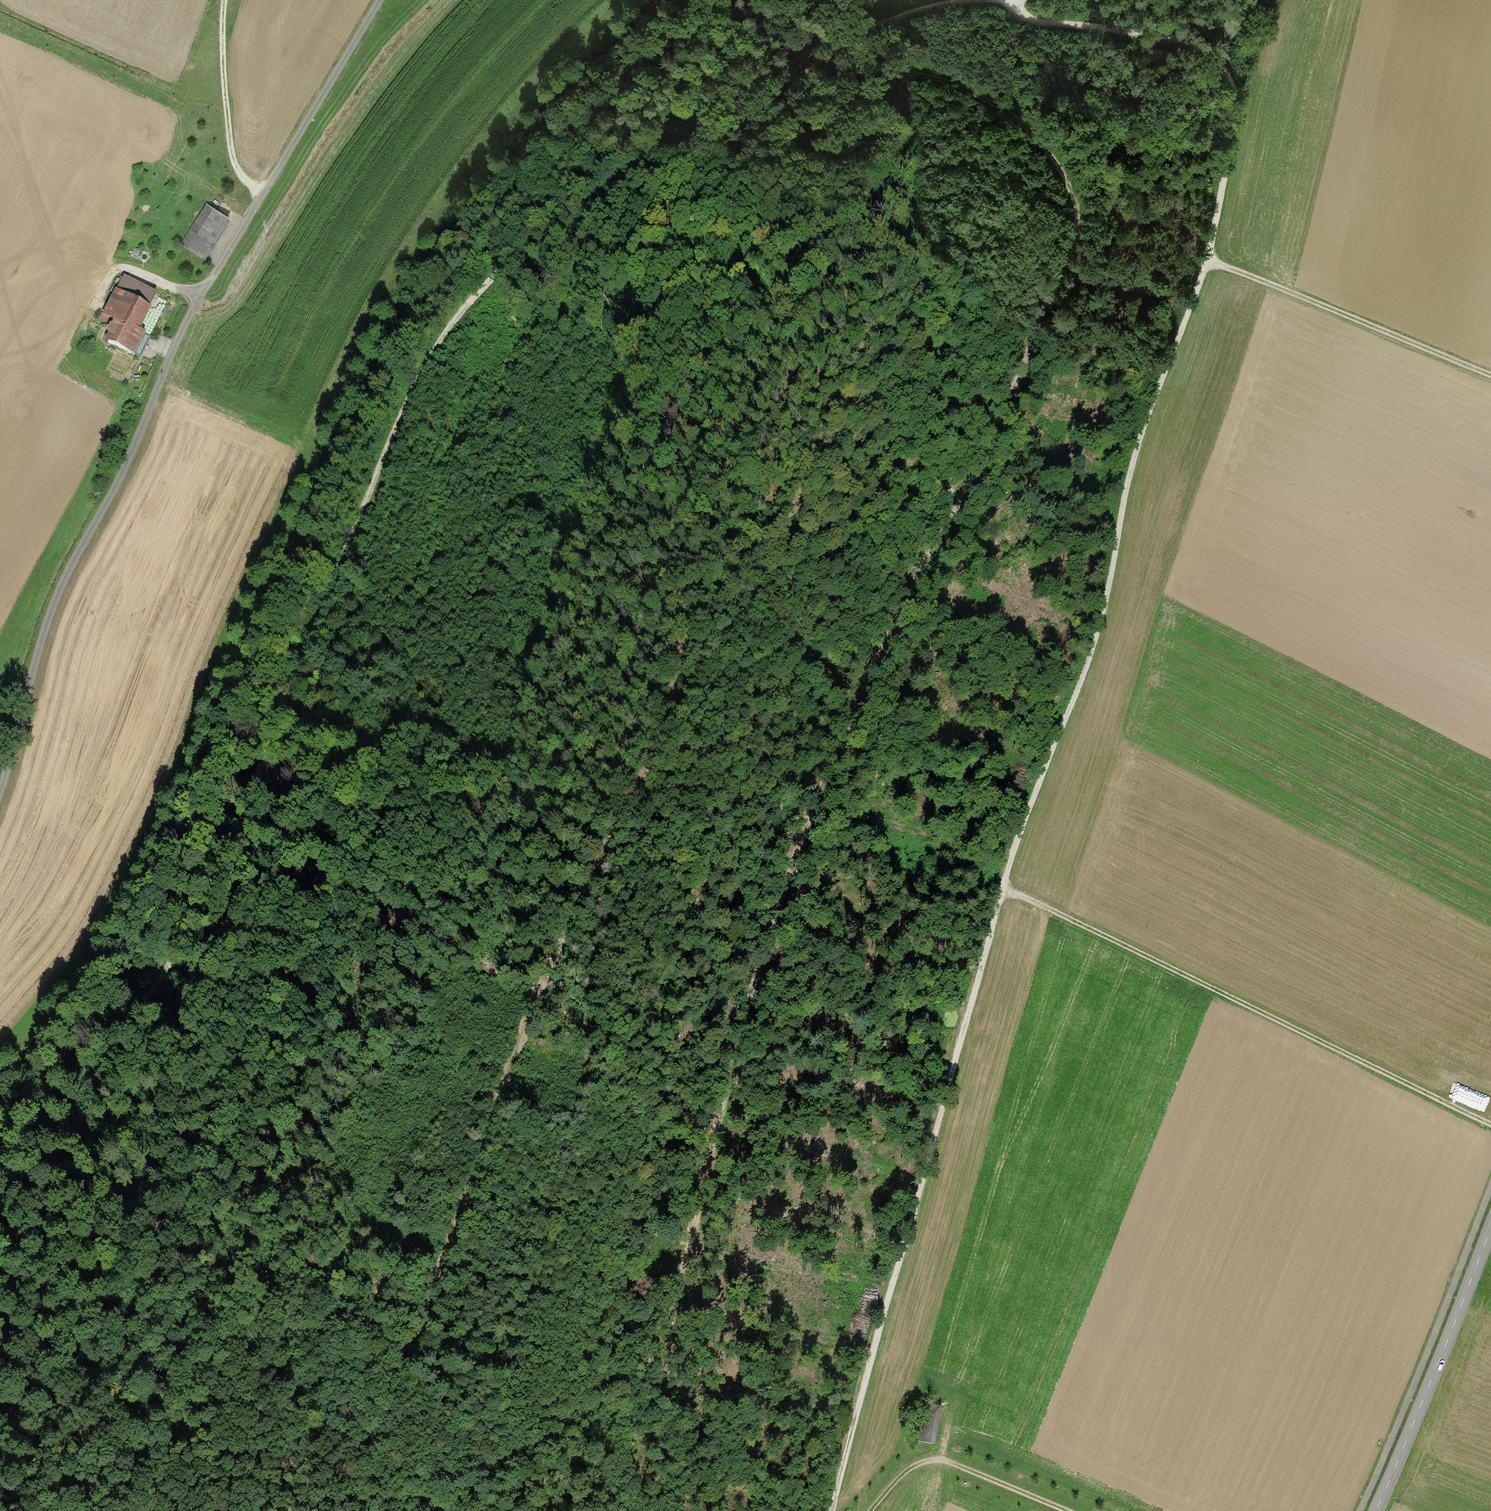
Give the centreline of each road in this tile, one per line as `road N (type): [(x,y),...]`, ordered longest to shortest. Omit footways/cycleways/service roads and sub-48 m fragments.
road 1 (track): [(1009,0),(1019,16),(1201,46),(1226,70),(1235,113),(1203,262),(1137,443),(1085,662),(1000,886),(830,1510)]
road 2 (track): [(609,1510),(636,1387),(667,1312),(702,1185),(744,996),(796,843),(873,658),(1079,232),(1065,169),(995,102),(924,74),(817,72),(799,57)]
road 3 (track): [(1008,0),(911,11),(716,100),(610,168),(470,302),(410,394),(274,740),(168,963),(0,1183)]
road 4 (track): [(503,269),(450,471),(390,792),(233,1153),(106,1281),(0,1347)]
road 5 (track): [(693,658),(645,781),(528,1011),(353,1510)]
road 6 (track): [(377,0),(165,367),(121,472),(53,600),(0,785)]
road 7 (track): [(534,652),(612,408),(708,171),(757,110),(817,72)]
road 8 (track): [(1000,886),(1490,1124)]
road 9 (track): [(87,1510),(173,1404),(302,1270),(330,1279),(411,1349)]
road 10 (track): [(1203,262),(1490,376)]
road 11 (tertiary): [(1490,1226),(1375,1510)]
road 12 (track): [(868,1510),(913,1466),(940,1461),(1069,1510)]
road 13 (track): [(263,190),(243,182),(230,152),(225,0)]
road 14 (track): [(201,293),(125,267),(113,271),(89,310)]

